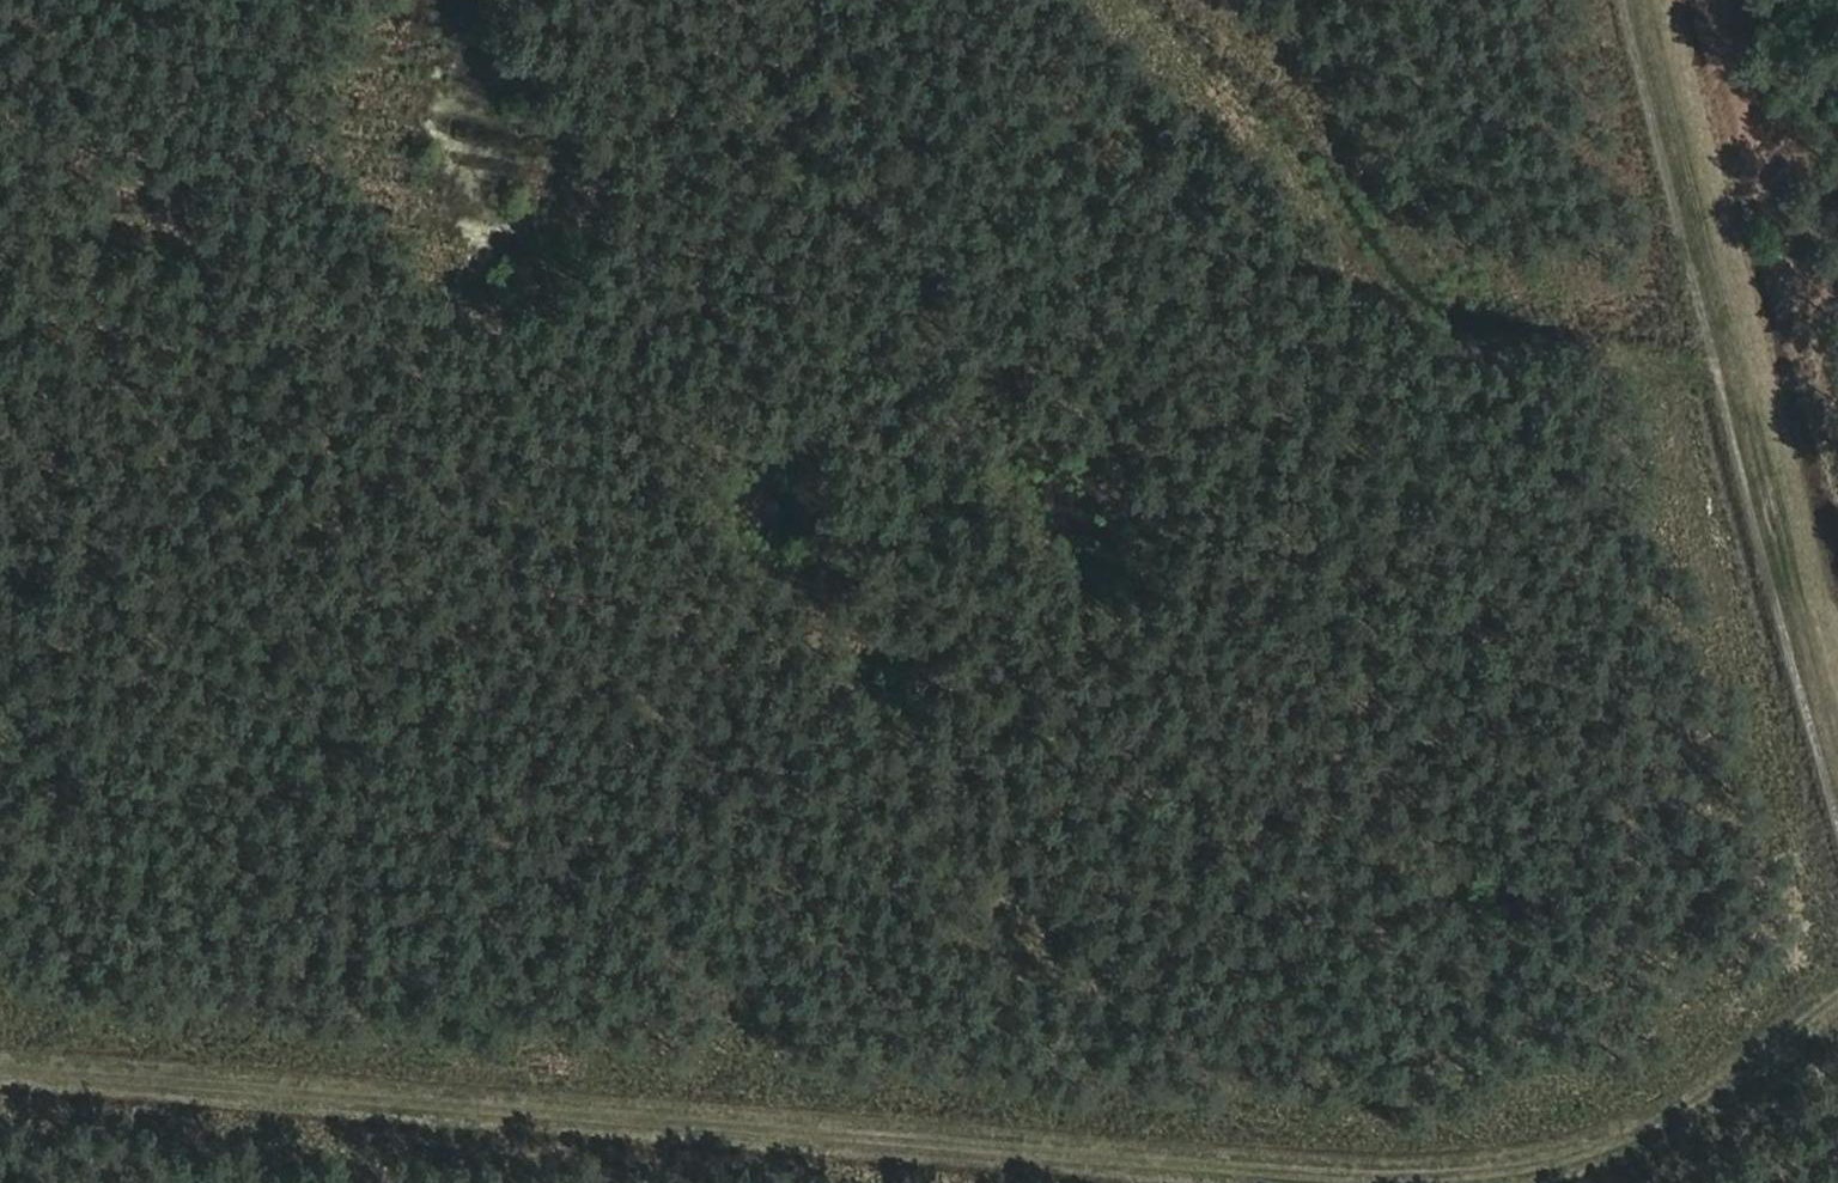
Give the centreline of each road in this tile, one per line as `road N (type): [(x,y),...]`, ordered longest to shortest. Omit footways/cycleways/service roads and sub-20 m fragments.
road 1 (track): [(0,1066),(1392,1182),(1596,1169),(1703,1102),(1803,1024)]
road 2 (track): [(1837,1152),(1528,0)]

